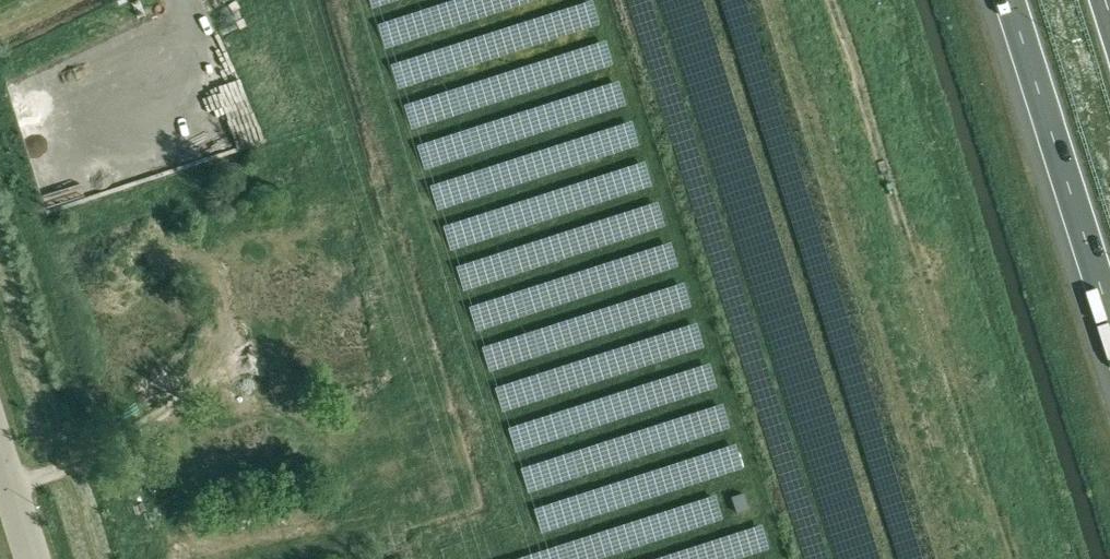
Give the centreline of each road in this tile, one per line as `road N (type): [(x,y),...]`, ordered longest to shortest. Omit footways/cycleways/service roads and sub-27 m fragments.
road 1 (motorway): [(1009,0),(1109,318)]

